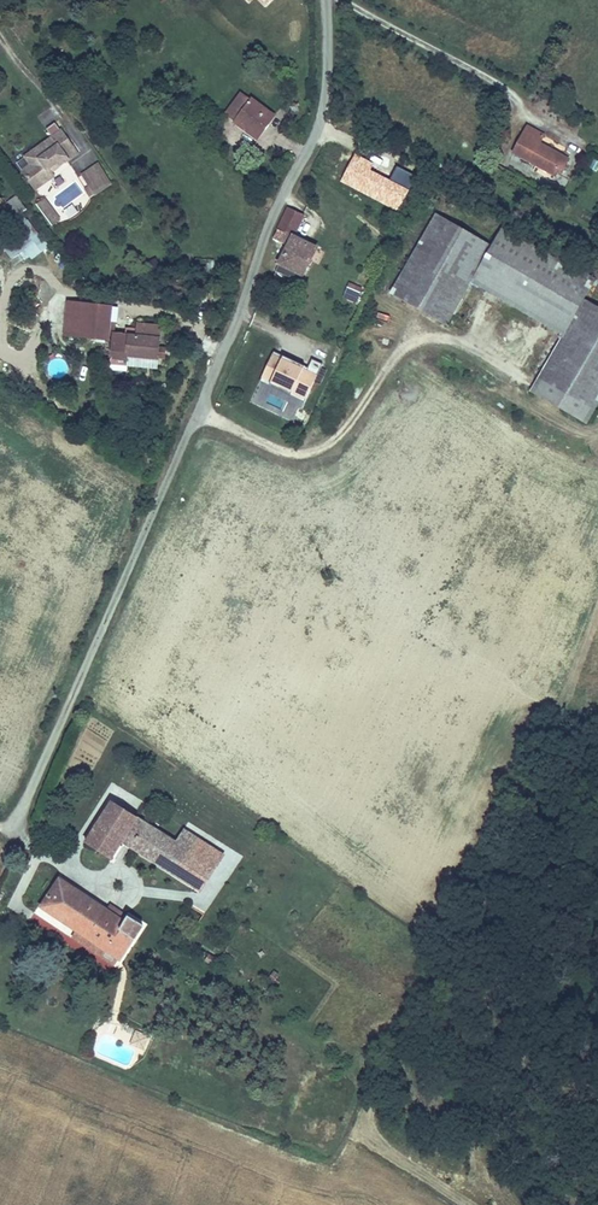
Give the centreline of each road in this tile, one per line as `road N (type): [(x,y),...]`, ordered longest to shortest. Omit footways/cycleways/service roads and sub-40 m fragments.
road 1 (residential): [(326,0),(327,78),(315,136),(264,233),(240,313),(14,829)]

